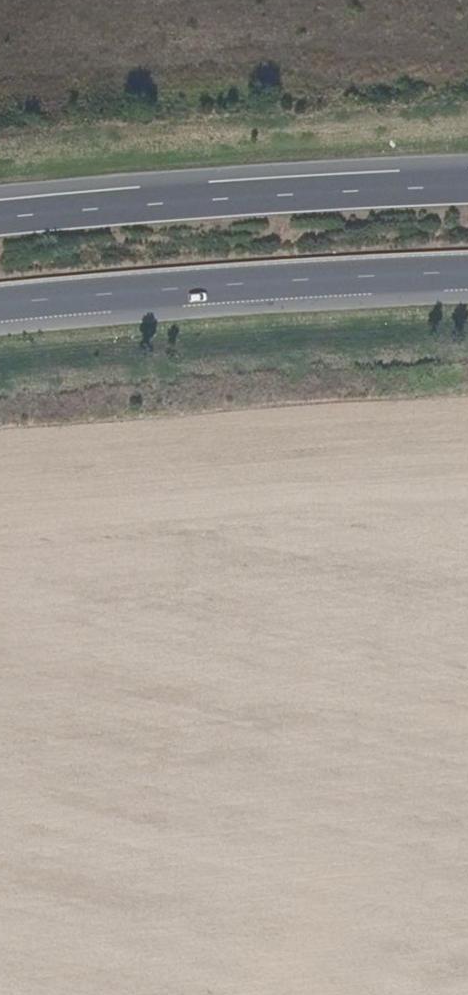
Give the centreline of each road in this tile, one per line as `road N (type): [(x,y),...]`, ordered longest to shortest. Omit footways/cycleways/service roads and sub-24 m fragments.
road 1 (trunk): [(0,305),(467,272)]
road 2 (trunk): [(467,186),(0,217)]

